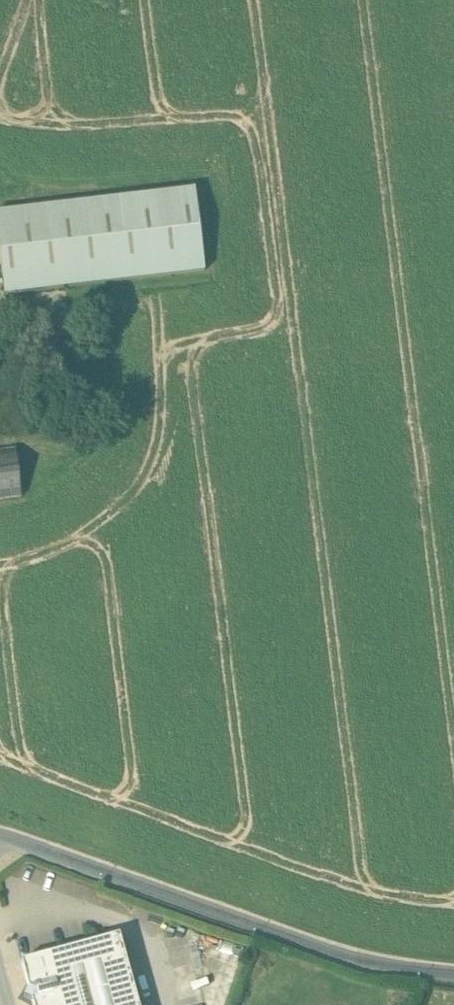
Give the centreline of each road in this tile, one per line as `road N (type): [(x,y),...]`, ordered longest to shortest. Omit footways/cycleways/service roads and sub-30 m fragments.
road 1 (residential): [(0,837),(352,957),(453,971)]

